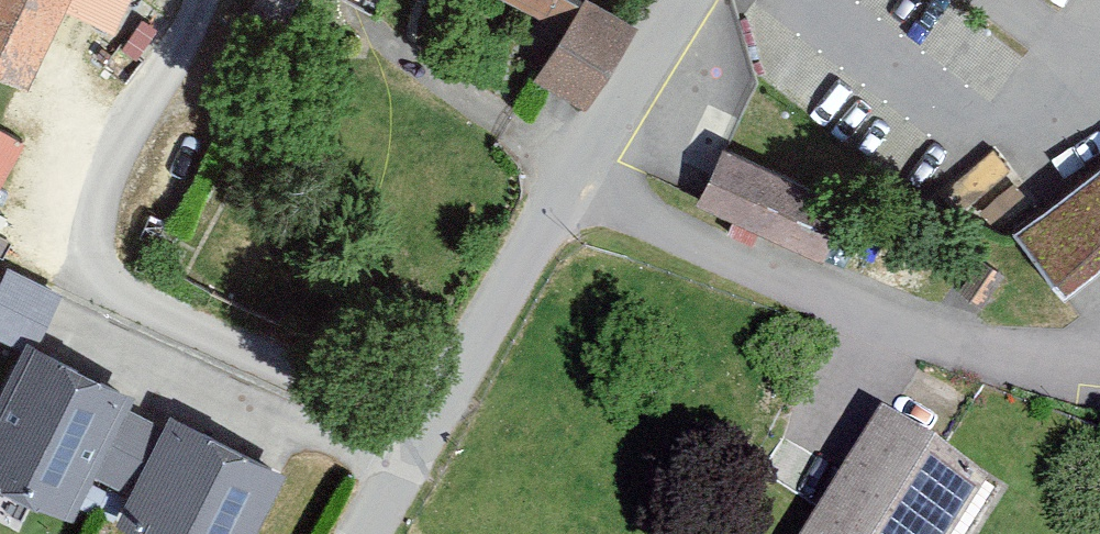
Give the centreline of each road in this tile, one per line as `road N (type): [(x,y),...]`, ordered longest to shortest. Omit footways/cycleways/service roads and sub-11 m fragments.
road 1 (track): [(430,429),(135,303),(110,281),(91,208),(114,145),(203,0)]
road 2 (residential): [(364,533),(691,0)]

